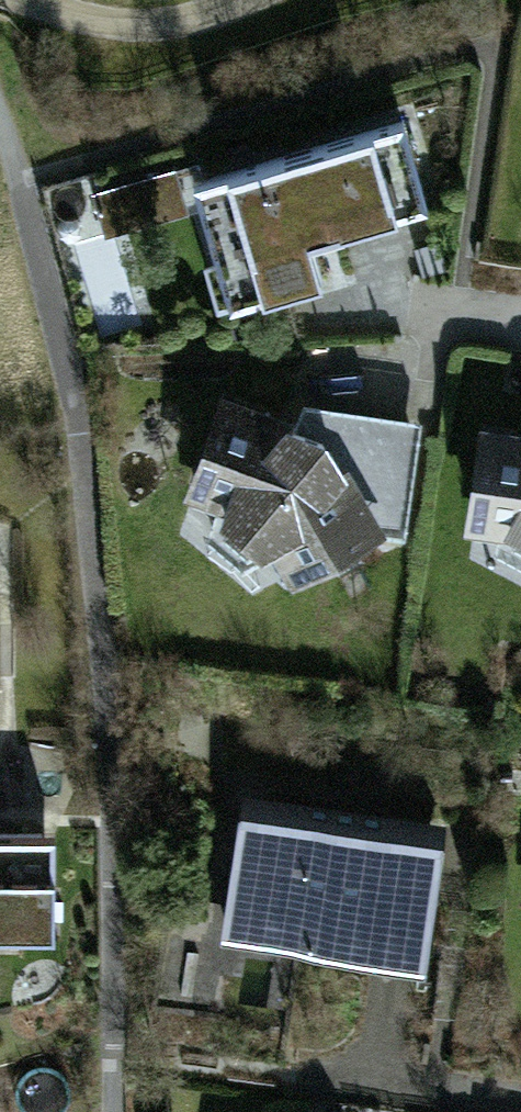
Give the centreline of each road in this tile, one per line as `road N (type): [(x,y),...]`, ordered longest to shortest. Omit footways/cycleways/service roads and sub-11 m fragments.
road 1 (track): [(117,1111),(123,946),(83,440),(0,130)]
road 2 (residential): [(520,324),(369,303)]

